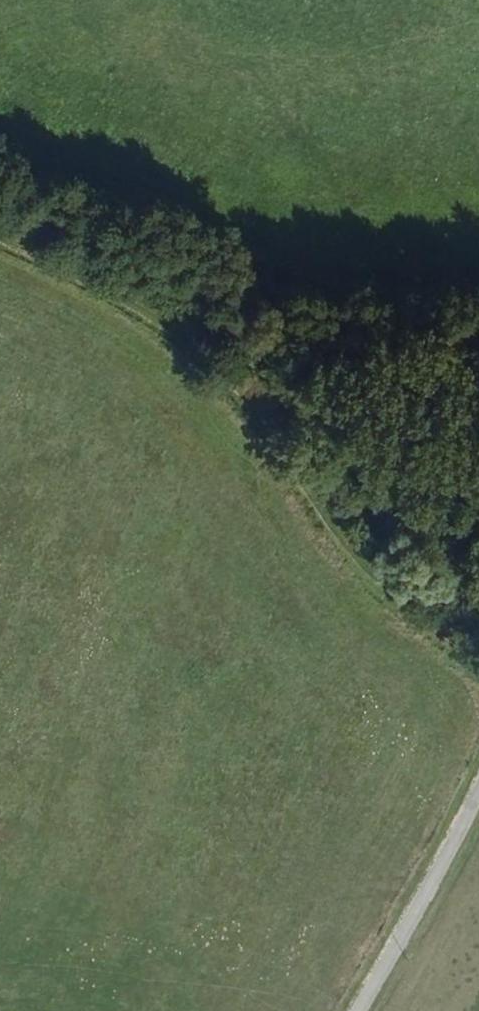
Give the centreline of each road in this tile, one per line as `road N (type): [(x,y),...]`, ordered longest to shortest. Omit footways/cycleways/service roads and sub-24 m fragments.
road 1 (tertiary): [(478,797),(361,1010)]

